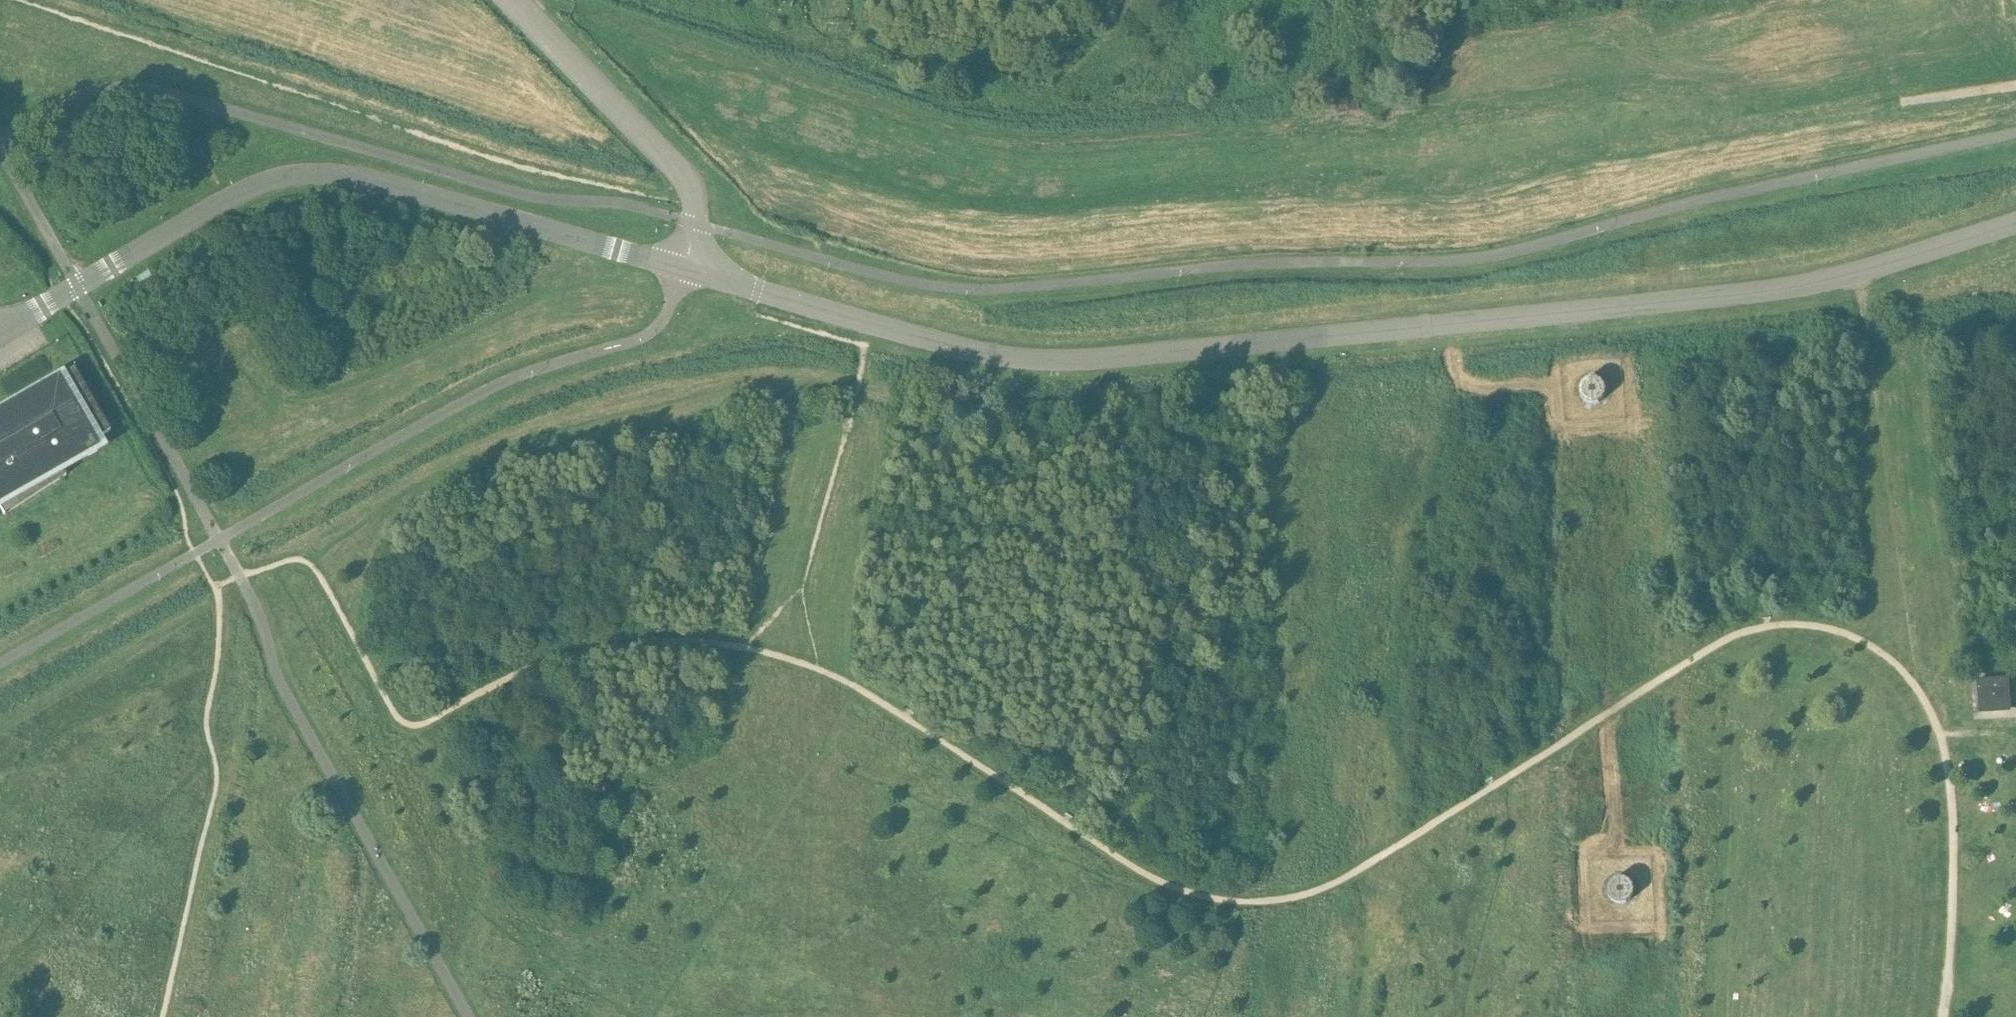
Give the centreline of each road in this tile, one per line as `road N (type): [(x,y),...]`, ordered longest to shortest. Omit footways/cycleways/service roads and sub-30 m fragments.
road 1 (unclassified): [(684,269),(939,346),(1057,361),(1752,293),(2015,225)]
road 2 (unclassified): [(684,269),(361,177),(311,174),(228,201),(0,333)]
road 3 (unclassified): [(684,269),(694,224),(691,186),(510,0)]

